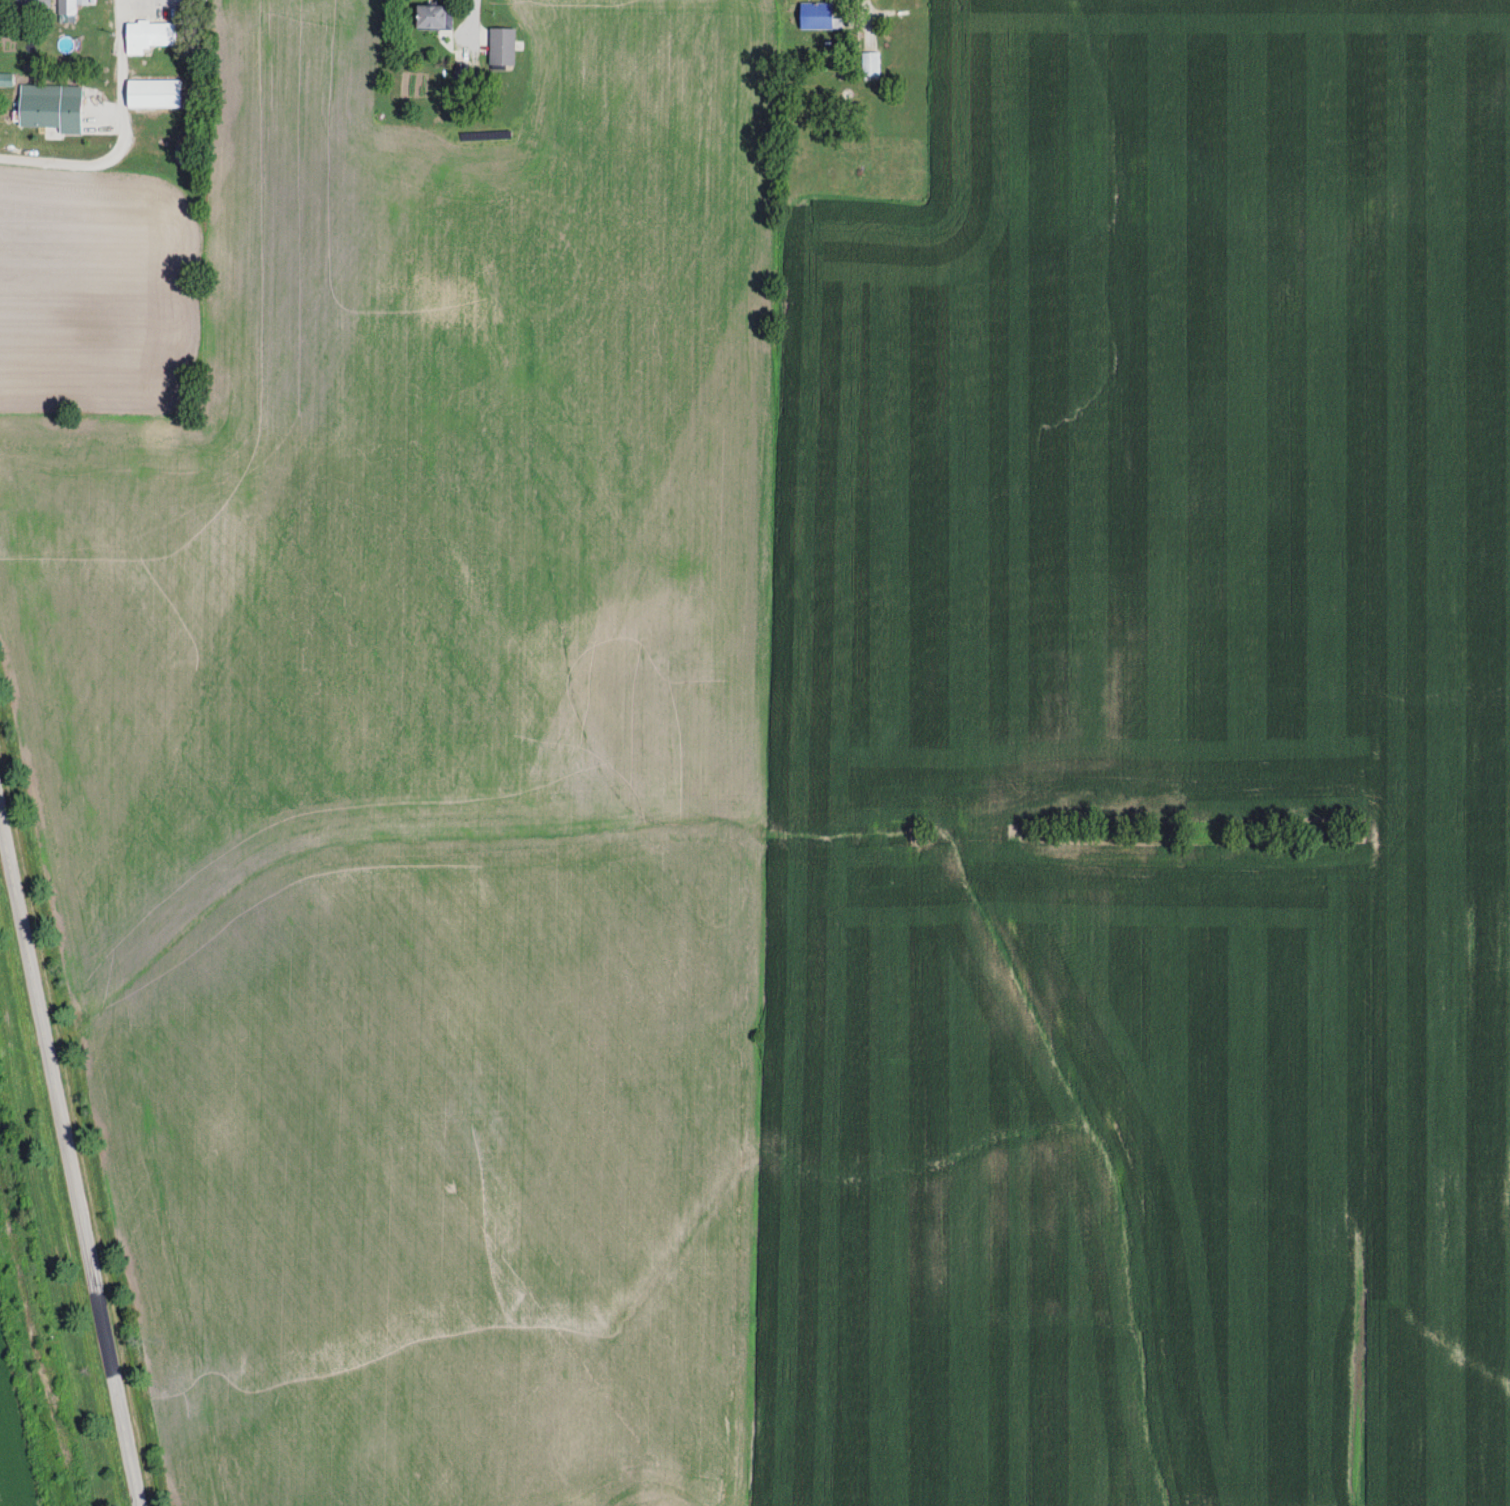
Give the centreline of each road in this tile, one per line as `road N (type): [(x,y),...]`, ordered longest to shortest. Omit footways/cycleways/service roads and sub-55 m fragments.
road 1 (residential): [(140,1505),(0,831)]
road 2 (residential): [(0,157),(87,163),(127,151)]

